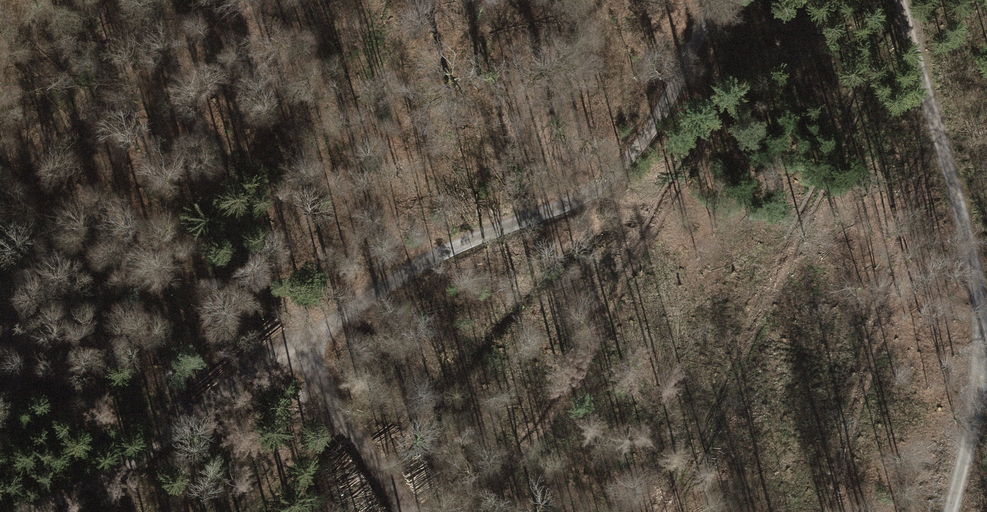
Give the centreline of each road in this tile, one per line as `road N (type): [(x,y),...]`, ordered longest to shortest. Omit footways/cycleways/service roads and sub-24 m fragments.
road 1 (track): [(21,511),(167,440),(432,258),(574,198),(626,165),(667,104),(715,0)]
road 2 (track): [(900,0),(983,292),(977,442),(958,511)]
road 3 (track): [(303,345),(401,511)]

